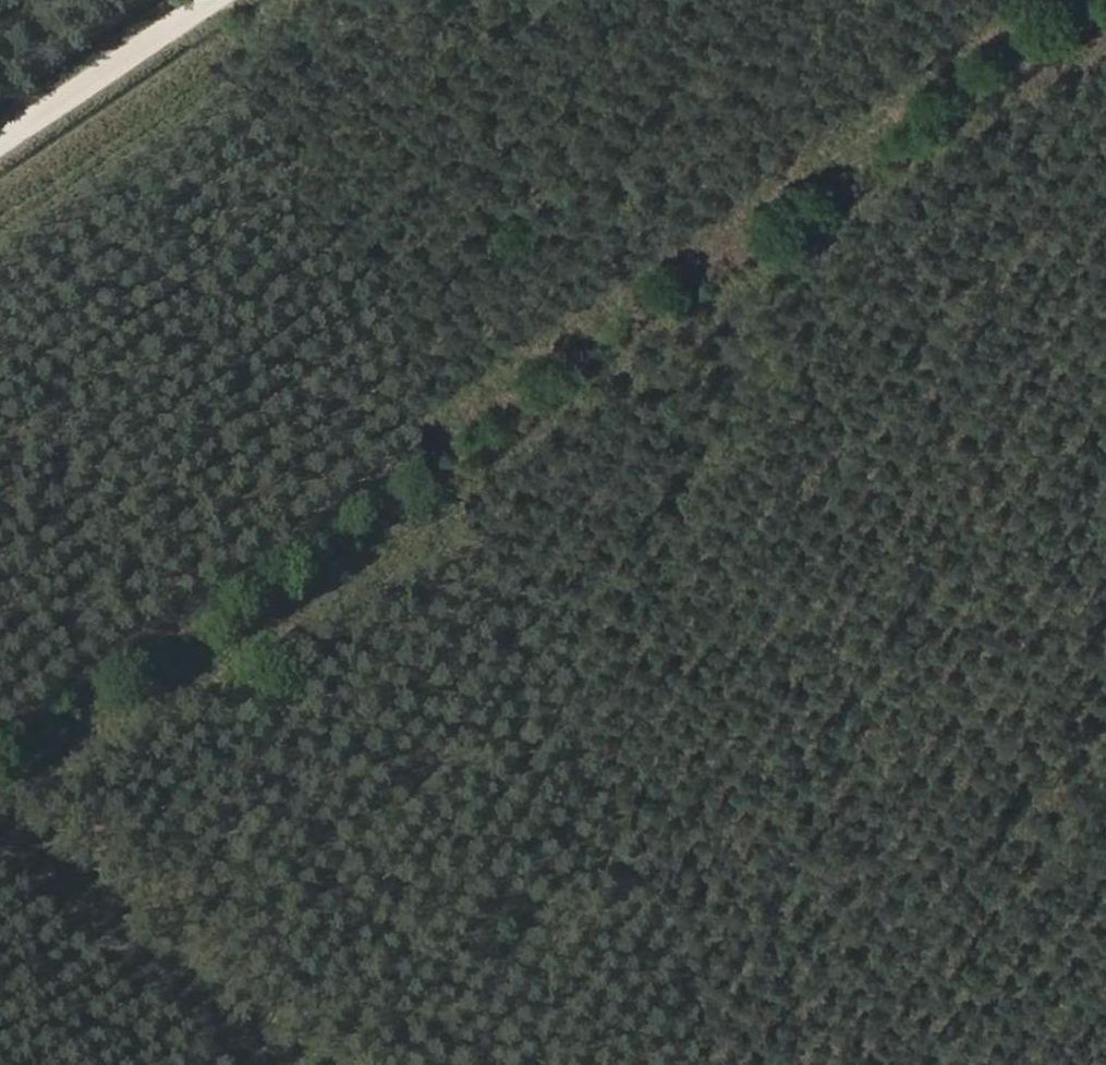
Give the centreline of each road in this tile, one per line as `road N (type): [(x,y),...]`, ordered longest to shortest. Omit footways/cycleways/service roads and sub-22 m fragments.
road 1 (track): [(0,849),(265,1064)]
road 2 (track): [(217,0),(0,147)]

